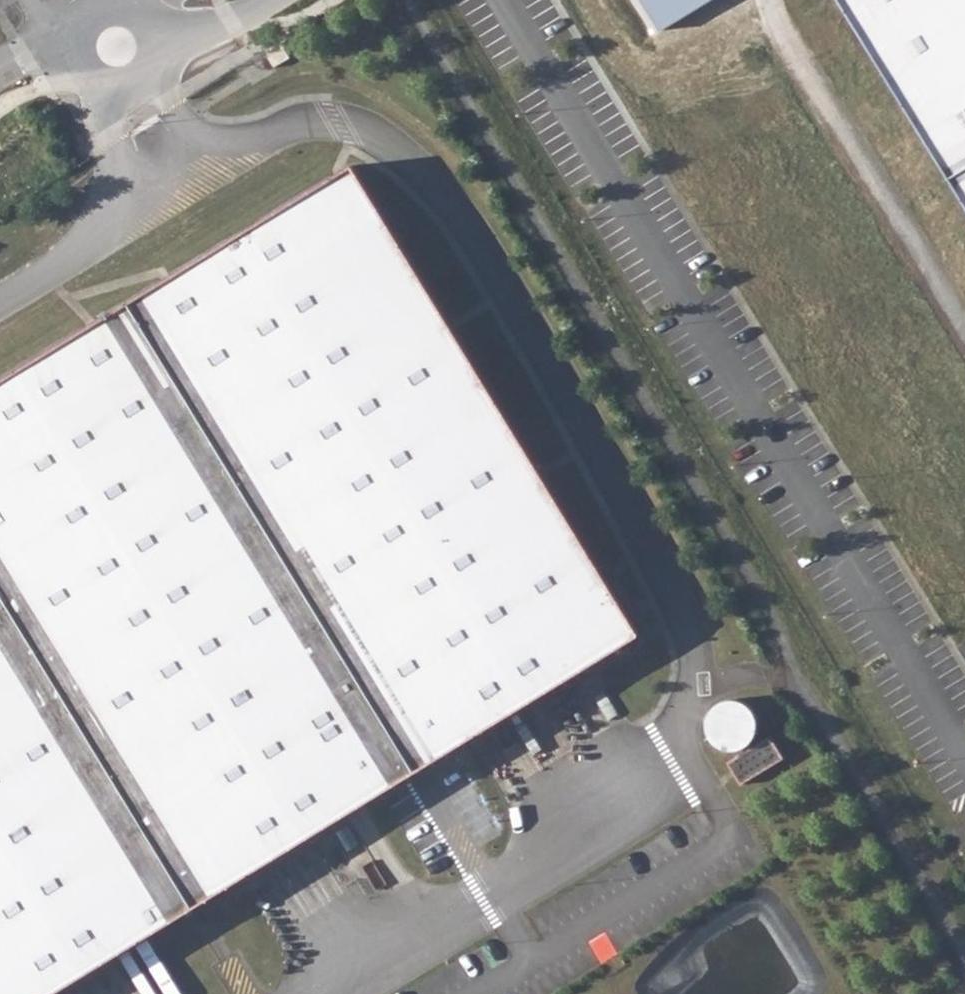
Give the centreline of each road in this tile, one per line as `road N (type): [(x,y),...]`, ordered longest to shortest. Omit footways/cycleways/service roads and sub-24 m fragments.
road 1 (residential): [(120,42),(231,14),(253,0)]

